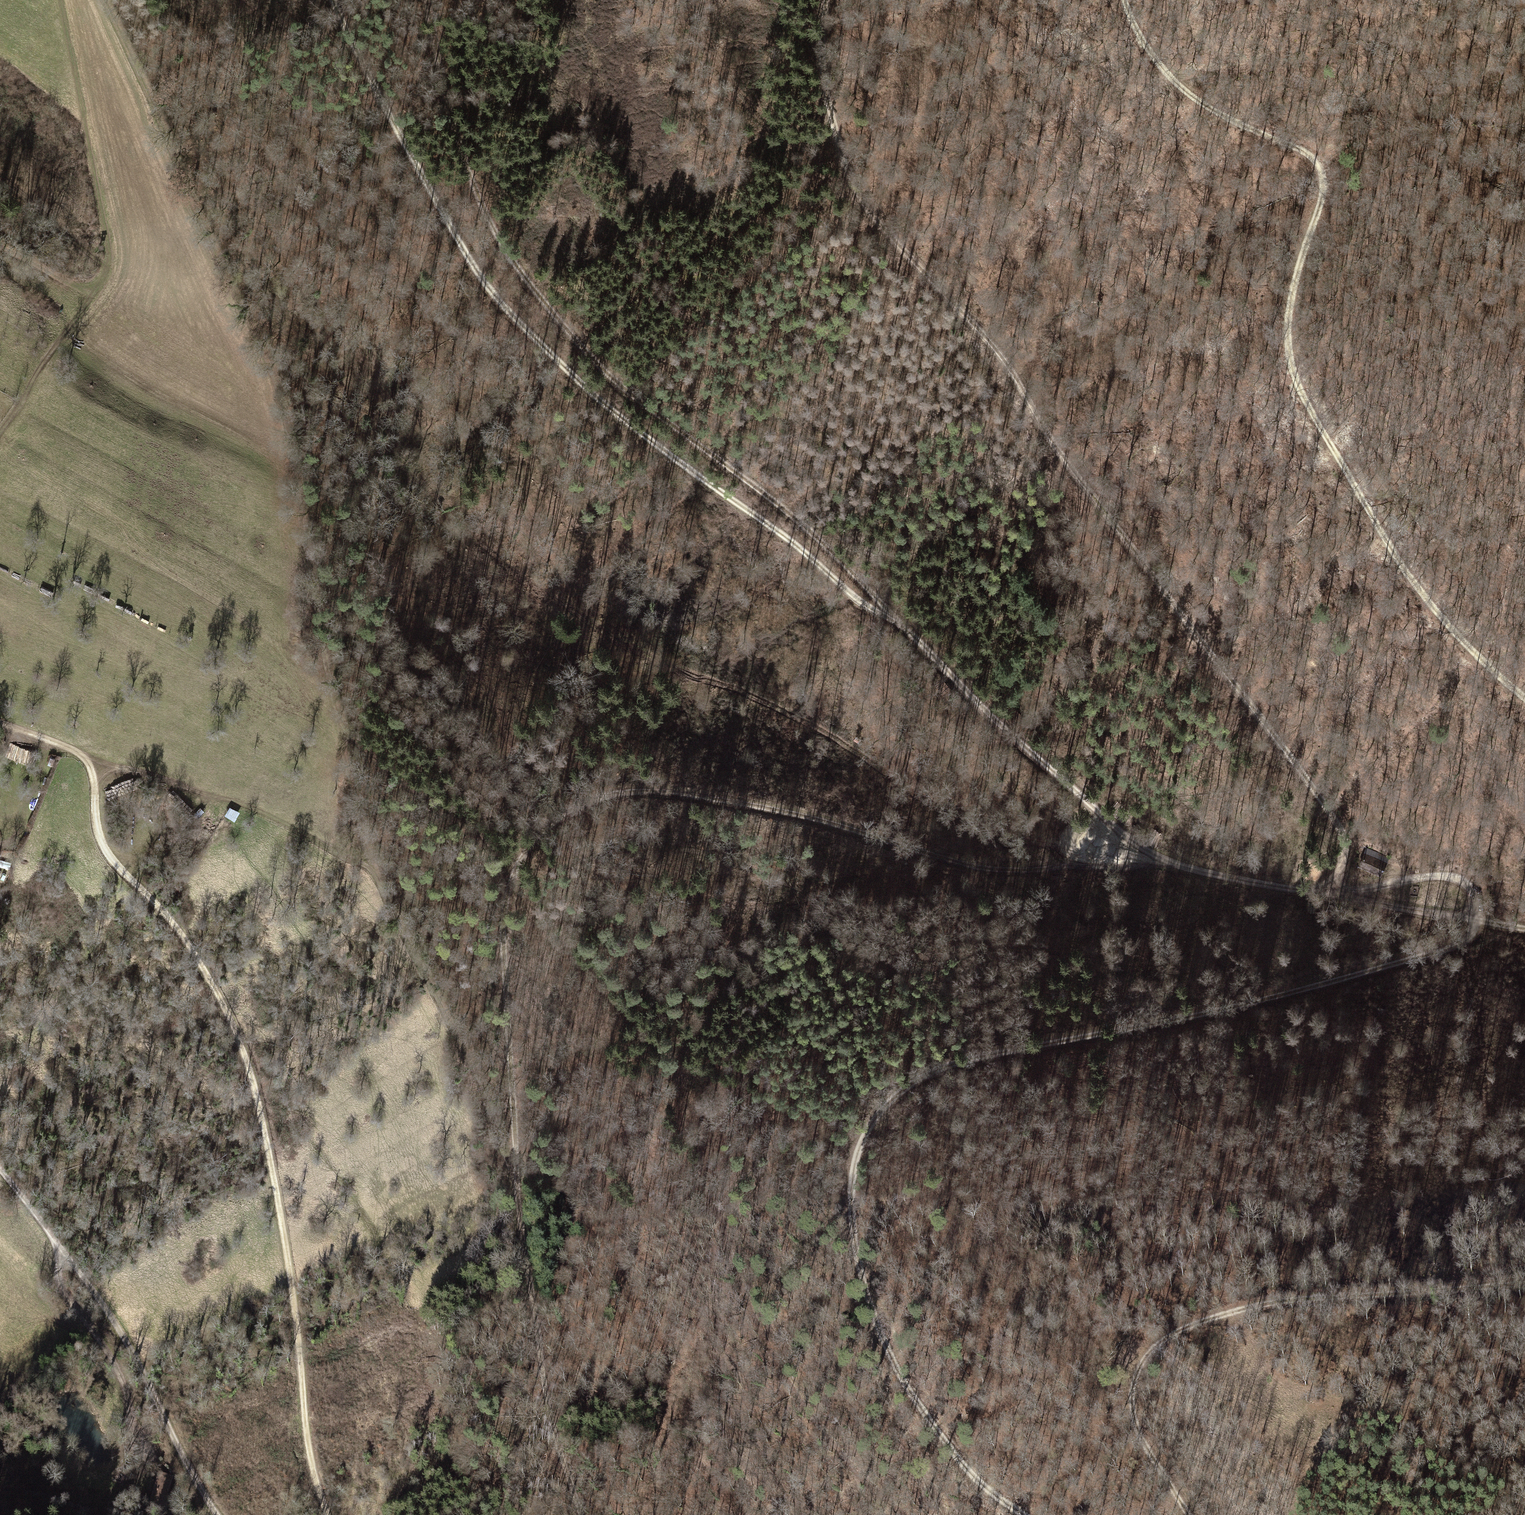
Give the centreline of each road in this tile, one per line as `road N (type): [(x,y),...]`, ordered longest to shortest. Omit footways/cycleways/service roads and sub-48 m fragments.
road 1 (track): [(1117,847),(1057,868),(986,866),(723,797),(627,790),(549,819),(521,866),(506,926),(514,1171),(558,1409),(588,1514)]
road 2 (track): [(824,0),(821,63),(863,210),(979,332),(1338,818),(1348,856),(1331,897),(1400,876),(1445,876),(1469,885),(1481,920)]
road 3 (track): [(514,1171),(484,1086),(361,845),(273,368),(112,0)]
road 4 (track): [(332,0),(463,252),(525,331),(592,395),(903,626),(1017,740),(1085,792),(1117,847)]
road 5 (track): [(1023,1514),(1000,1500),(921,1407),(862,1276),(851,1178),(858,1144),(888,1100),(928,1070),(1425,955),(1470,940),(1481,920)]
road 6 (track): [(332,710),(395,777),(463,815),(521,866),(579,952),(654,1030),(685,1076),(729,1256),(768,1356),(828,1445),(899,1514)]
road 7 (track): [(334,1514),(315,1460),(256,1076),(173,914),(105,856),(82,758),(0,722)]
road 8 (track): [(1524,697),(1435,611),(1391,553),(1296,382),(1286,342),(1294,282),(1324,182),(1316,158),(1188,91),(1153,58),(1123,0)]
road 9 (track): [(903,626),(764,491),(634,398),(549,303),(467,171),(430,0)]
road 10 (track): [(1524,1282),(1267,1300),(1202,1314),(1162,1336),(1139,1356),(1129,1384),(1142,1432),(1195,1514)]
road 11 (track): [(0,419),(108,245),(61,0)]
road 12 (track): [(221,1514),(82,1262),(0,1154)]
road 13 (track): [(1117,847),(1278,888),(1524,927)]
road 14 (track): [(372,872),(268,815),(82,758)]
road 15 (track): [(708,0),(720,63),(790,147),(863,210)]
road 16 (track): [(59,1228),(59,1285),(133,1398),(148,1459)]
road 17 (track): [(1175,78),(1271,60),(1403,0)]
road 18 (track): [(945,1514),(919,1470),(881,1368),(879,1324)]

